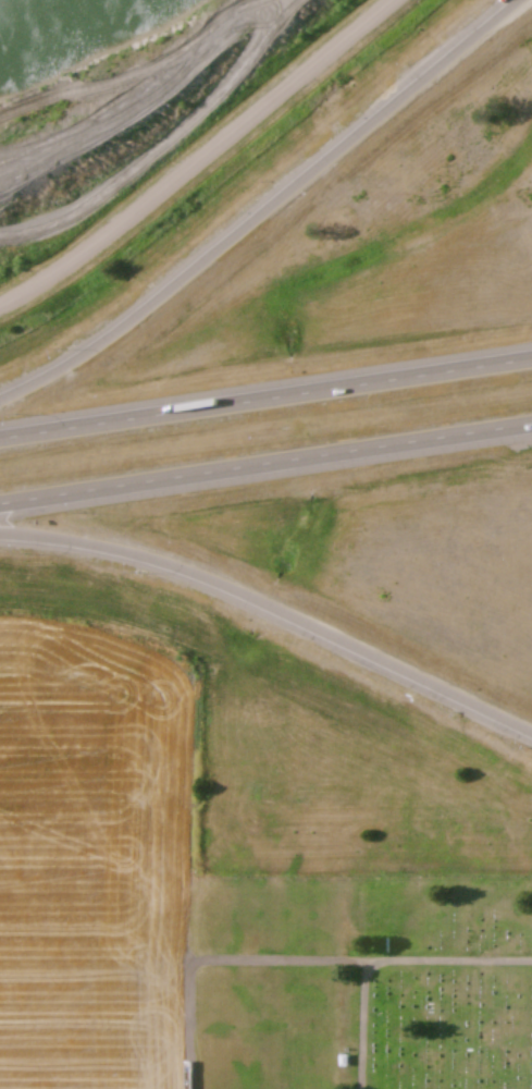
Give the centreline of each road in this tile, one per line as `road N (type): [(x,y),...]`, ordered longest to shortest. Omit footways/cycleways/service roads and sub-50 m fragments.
road 1 (motorway): [(521,0),(128,327),(0,400)]
road 2 (motorway): [(0,536),(96,547),(218,582),(531,732)]
road 3 (motorway): [(531,357),(0,437)]
road 4 (motorway): [(0,501),(531,422)]
road 5 (residential): [(0,303),(89,249),(397,0)]

